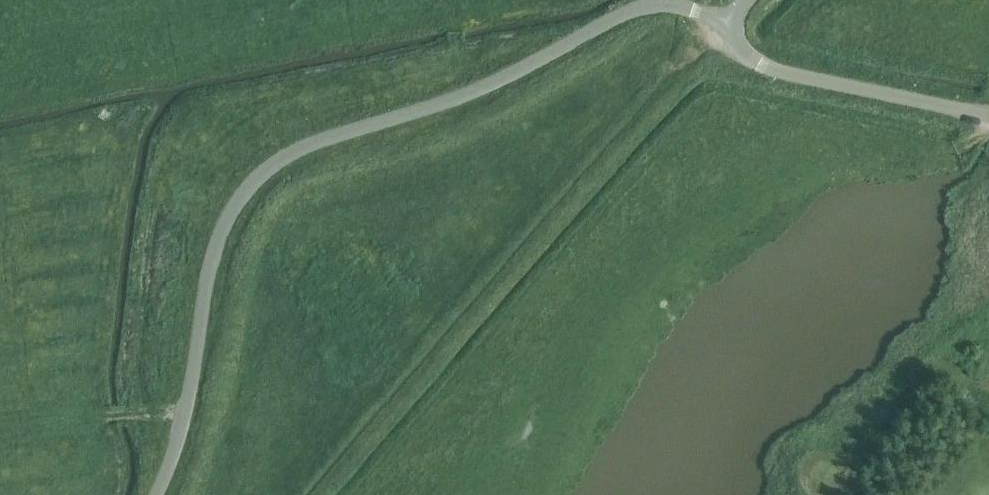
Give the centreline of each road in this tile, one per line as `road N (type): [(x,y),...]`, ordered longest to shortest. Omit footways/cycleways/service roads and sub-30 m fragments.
road 1 (unclassified): [(157,494),(184,416),(213,258),(235,207),(268,169),(322,141),(498,81),(646,6),(726,23)]
road 2 (unclassified): [(988,116),(769,69),(742,52),(726,23)]

